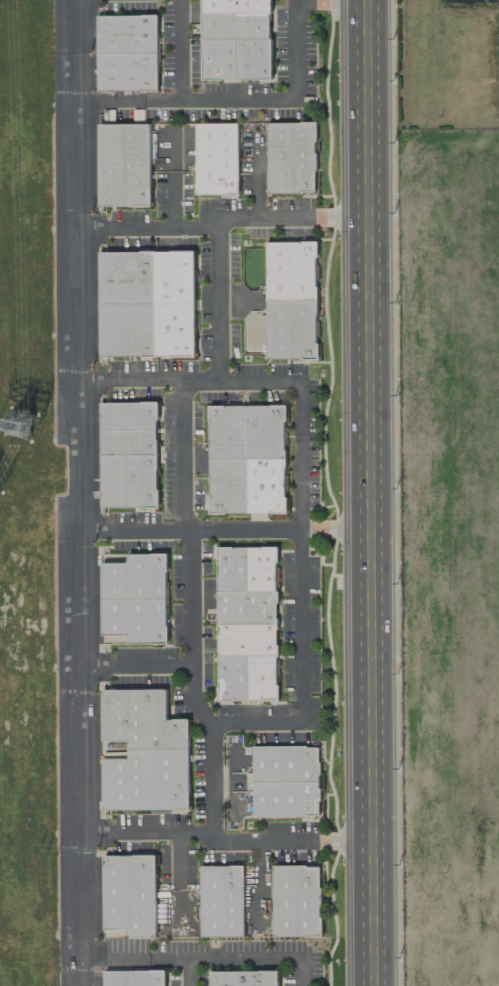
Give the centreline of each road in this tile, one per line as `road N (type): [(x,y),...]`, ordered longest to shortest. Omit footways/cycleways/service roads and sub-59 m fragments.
road 1 (primary): [(375,985),(367,0)]

